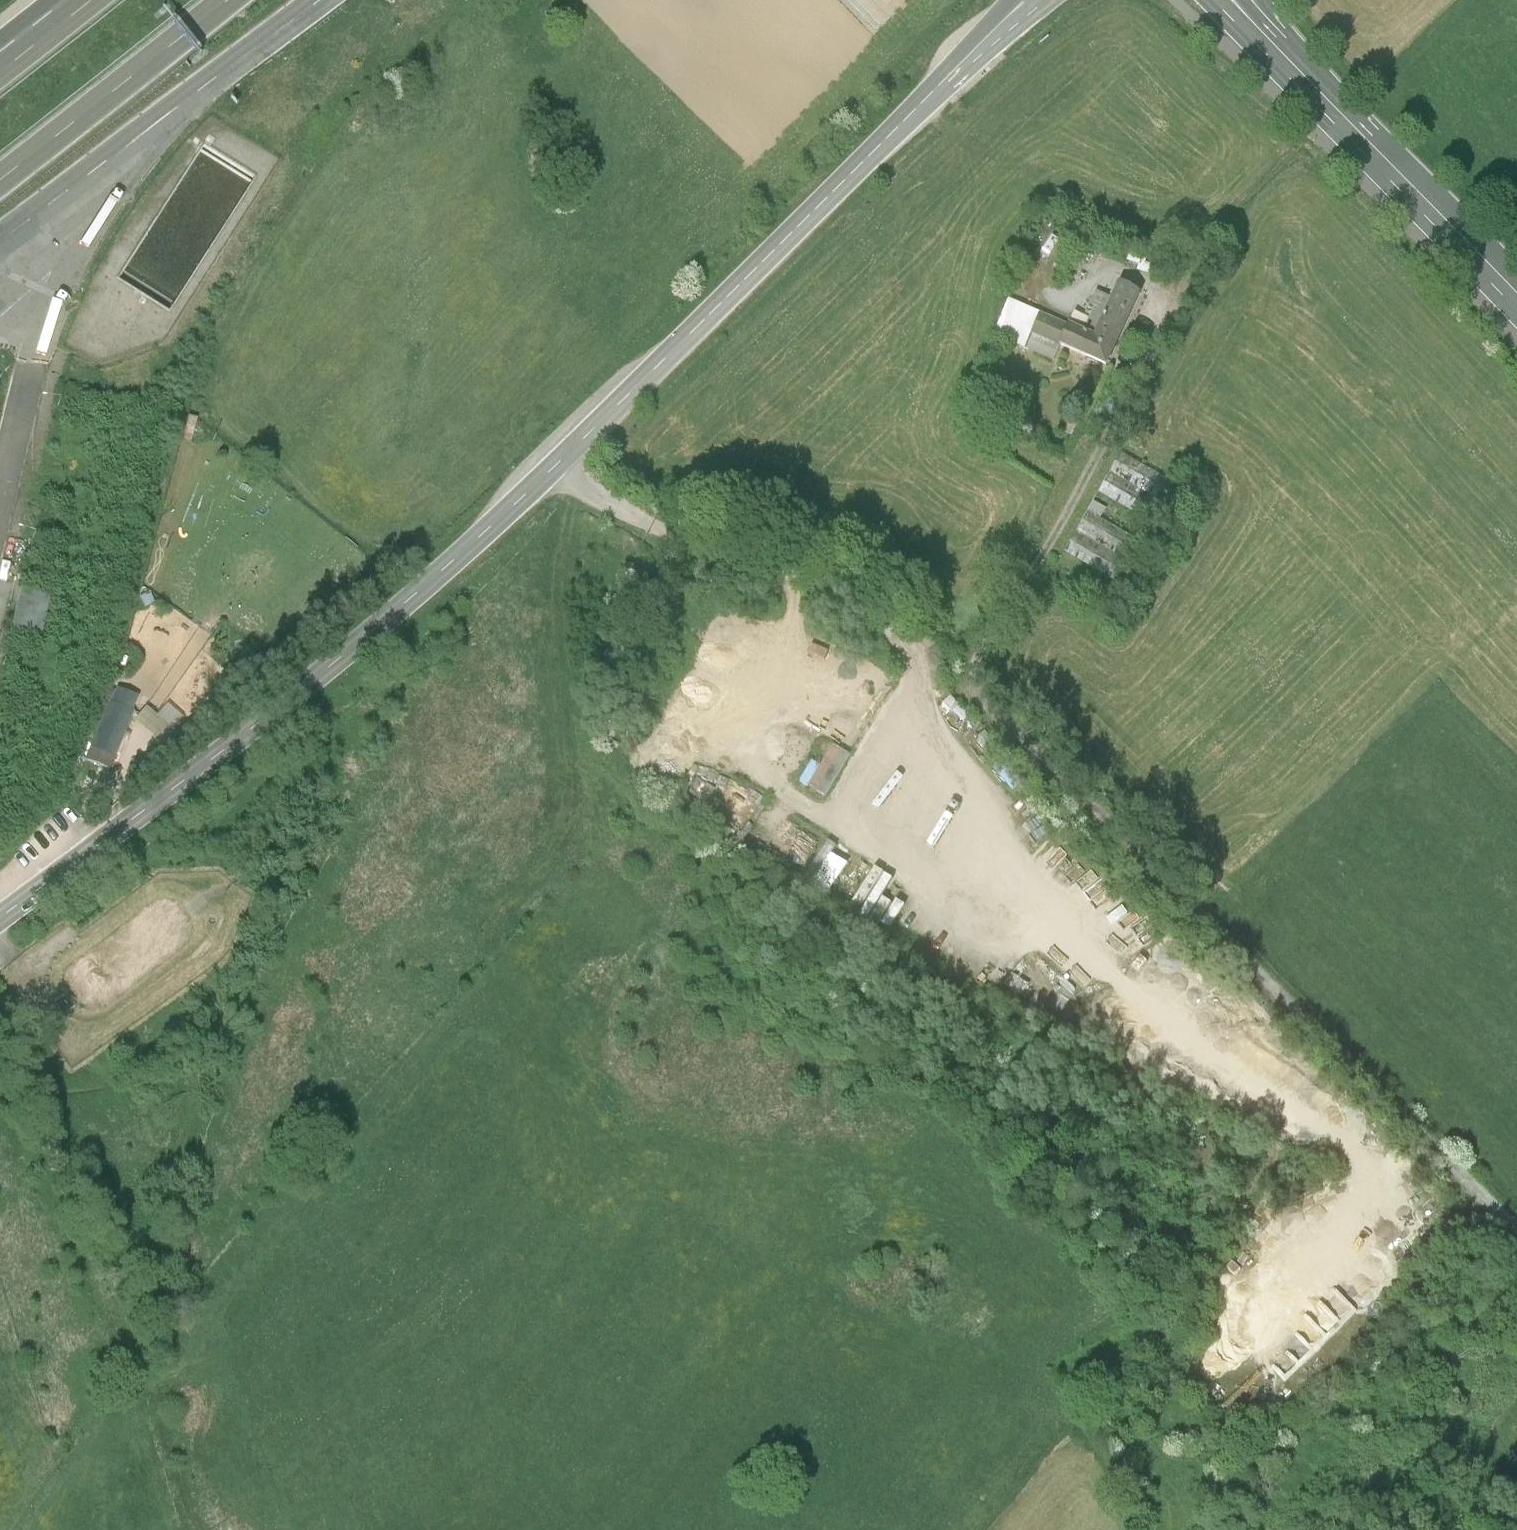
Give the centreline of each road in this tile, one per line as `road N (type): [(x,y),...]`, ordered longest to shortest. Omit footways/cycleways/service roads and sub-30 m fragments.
road 1 (tertiary): [(0,921),(386,619),(556,467),(989,38)]
road 2 (track): [(1516,1279),(1381,1416),(1302,1449),(1264,1456),(1198,1498),(1172,1529)]
road 3 (motorway): [(0,189),(241,0)]
road 4 (primary): [(1316,89),(1516,299)]
road 5 (motorway): [(111,148),(322,0)]
road 6 (primary): [(1316,89),(1230,0)]

